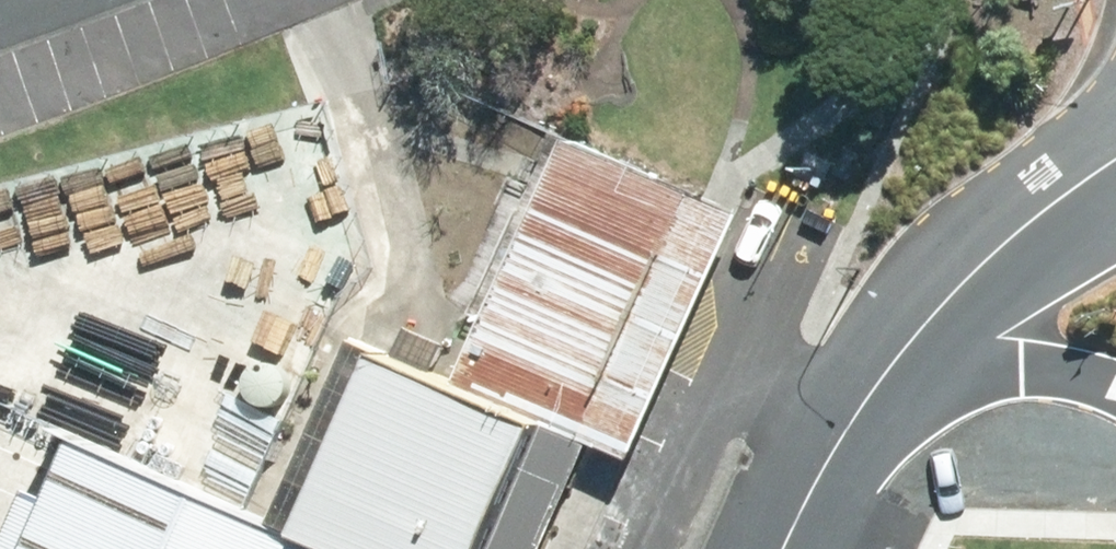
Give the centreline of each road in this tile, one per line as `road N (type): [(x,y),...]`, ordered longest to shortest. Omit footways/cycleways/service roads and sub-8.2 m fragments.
road 1 (primary): [(847,432),(975,264),(1032,212),(1115,161)]
road 2 (primary): [(1115,398),(1034,379),(978,379),(923,393),(847,432)]
road 3 (primary): [(787,548),(847,432)]

